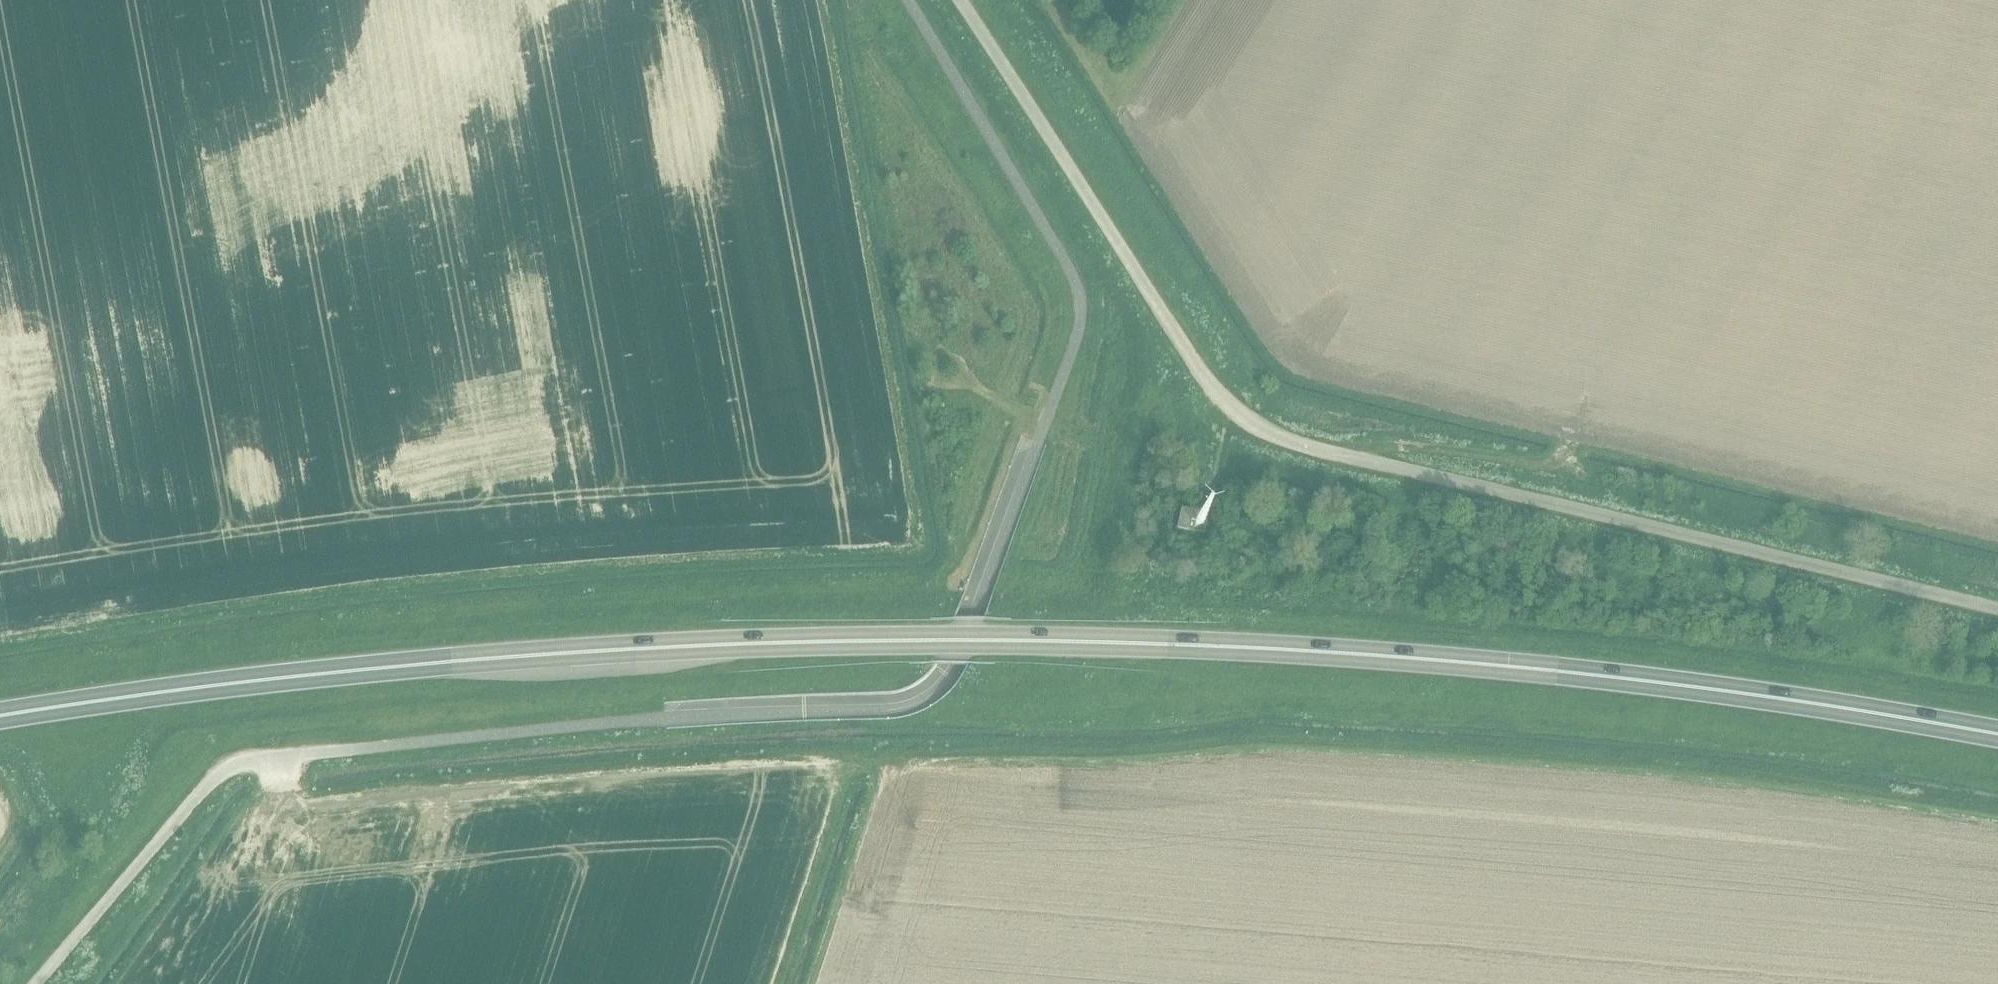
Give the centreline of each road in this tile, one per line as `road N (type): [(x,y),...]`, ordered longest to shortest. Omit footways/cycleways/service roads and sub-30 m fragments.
road 1 (trunk): [(0,716),(490,658),(1021,638),(1582,673),(1997,737)]
road 2 (unclassified): [(1997,612),(1307,448),(1246,421),(1173,332),(962,0)]
road 3 (unclassified): [(35,983),(190,805)]

